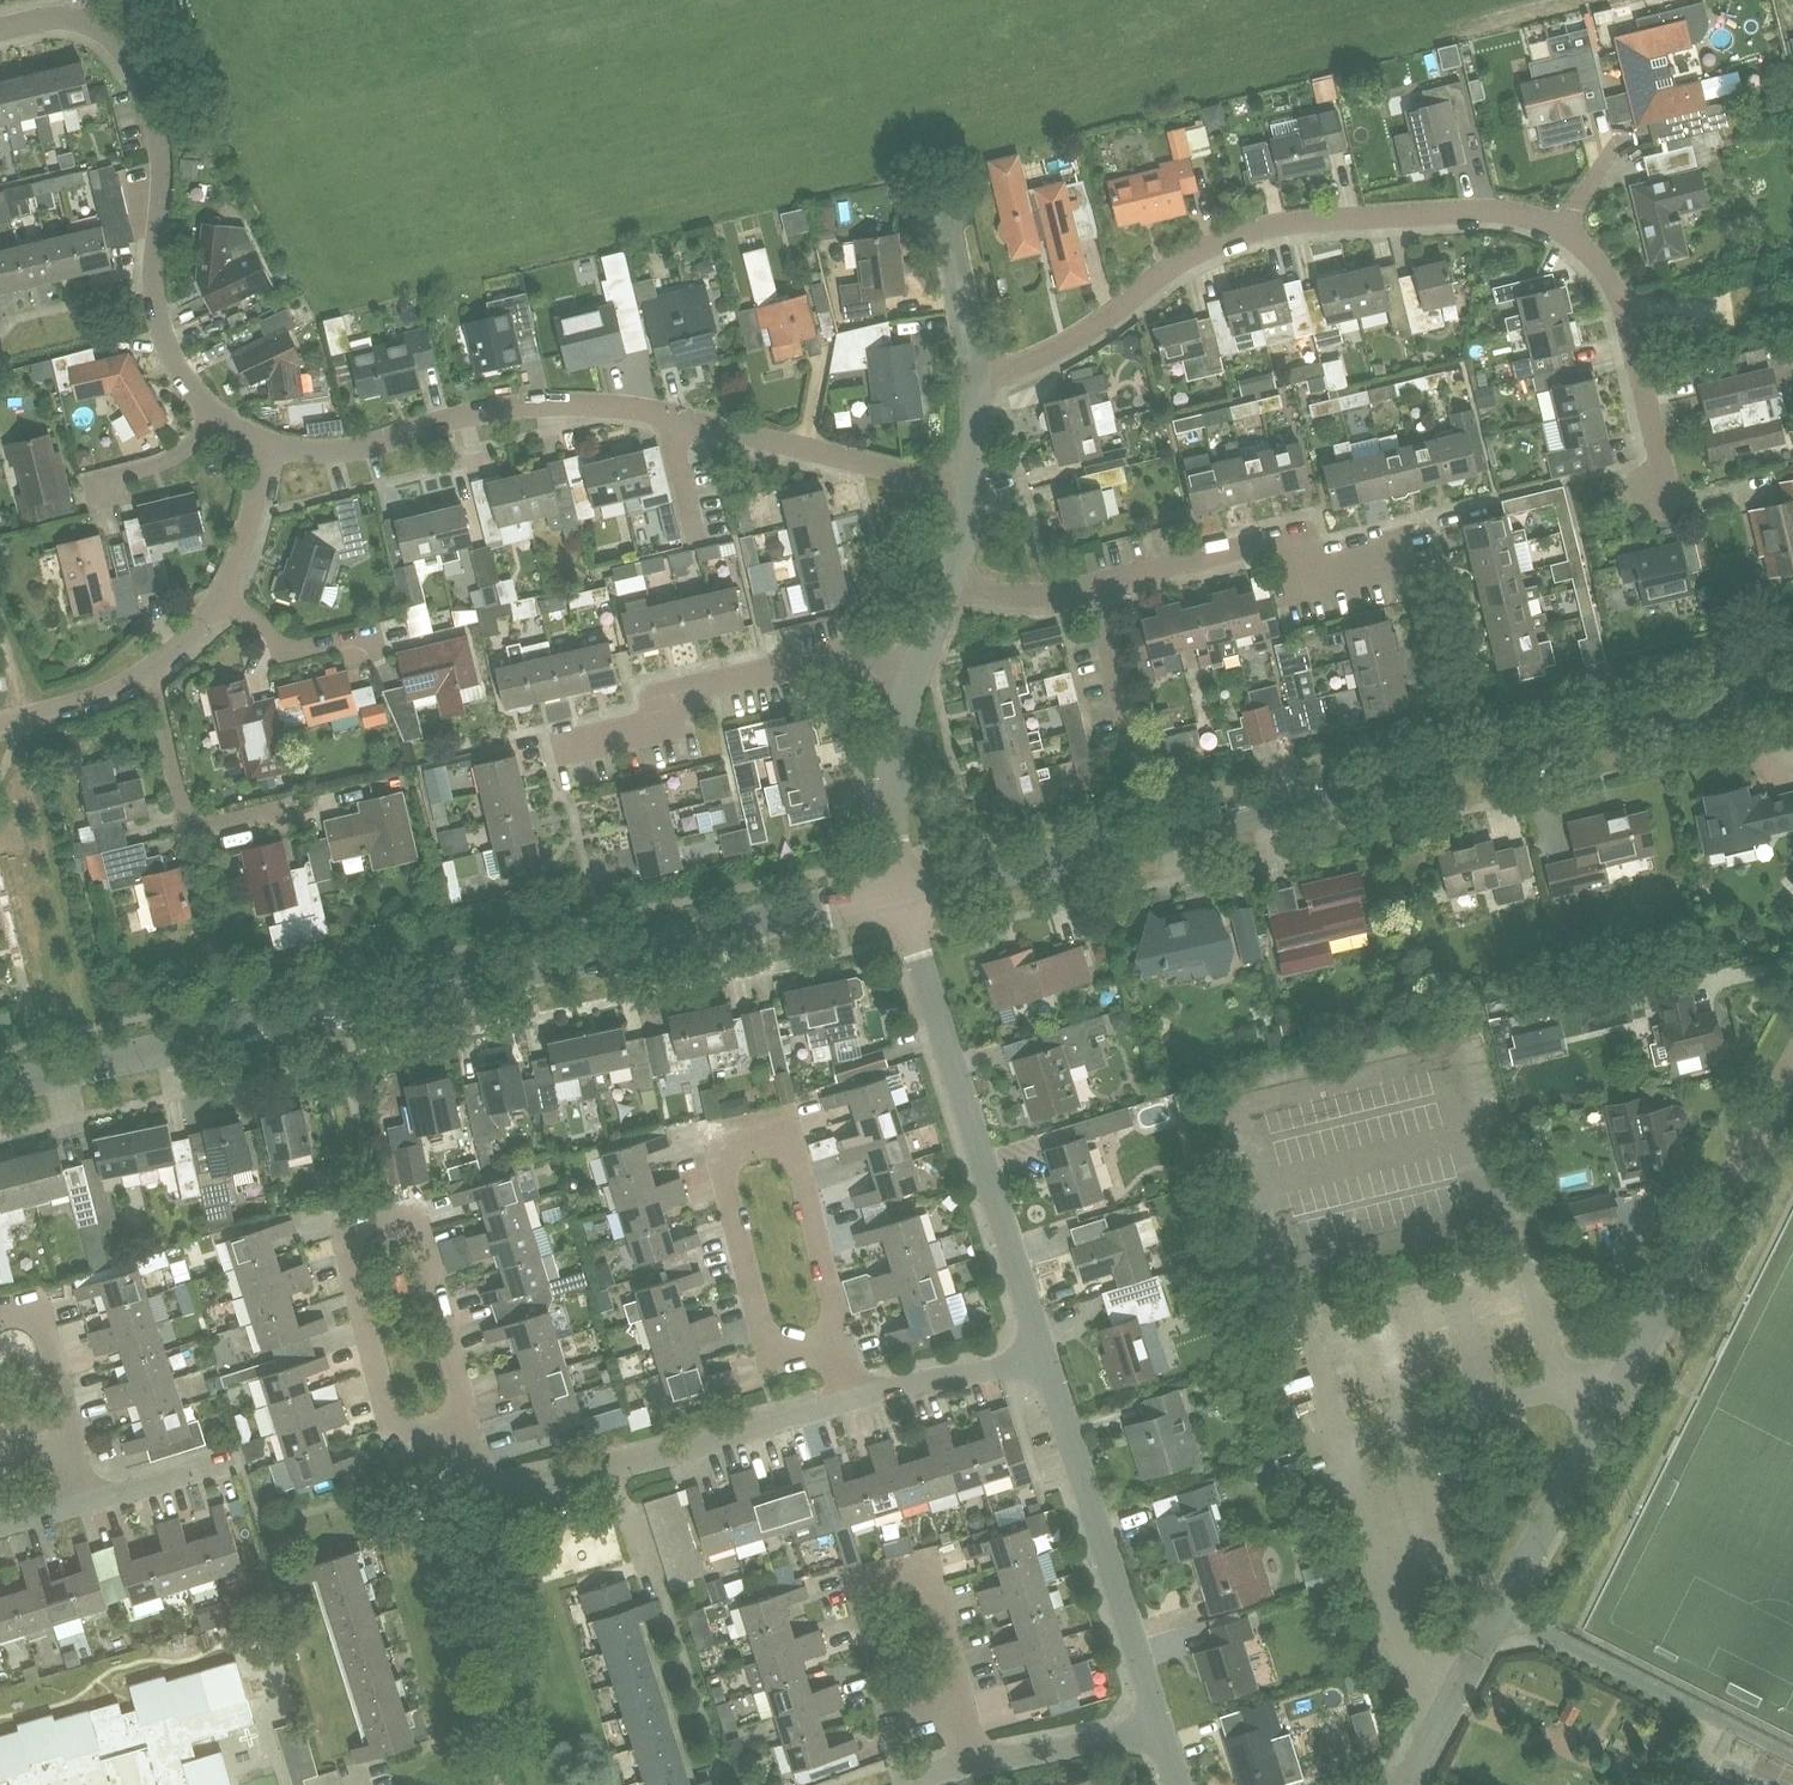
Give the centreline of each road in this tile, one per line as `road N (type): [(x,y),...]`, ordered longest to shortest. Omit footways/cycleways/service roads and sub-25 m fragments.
road 1 (tertiary): [(0,1090),(902,893)]
road 2 (tertiary): [(902,893),(1792,687)]
road 3 (residential): [(1663,475),(1623,310),(1598,261),(1563,229),(1515,213),(1472,209),(1276,225),(1208,244),(1084,328),(978,376)]
road 4 (residential): [(1402,1784),(1614,1404),(1792,1058)]
road 5 (residential): [(211,415),(176,370),(159,318),(160,162),(144,83),(128,52),(105,26),(79,18),(0,30)]
road 6 (residential): [(949,576),(1051,593),(1278,541),(1310,574),(1438,540)]
road 7 (residential): [(844,1338),(791,1144),(766,1130),(734,1136),(725,1168),(767,1337),(793,1349)]
road 8 (residential): [(1044,1362),(919,972),(902,893)]
road 9 (residential): [(468,1422),(426,1250),(416,1233),(378,1225),(353,1249),(351,1267),(385,1408),(394,1427),(421,1436)]
road 10 (residential): [(674,418),(624,409),(515,408),(442,419),(349,451),(272,447)]
road 11 (residential): [(481,1496),(643,1462),(860,1398)]
road 12 (residential): [(1161,1731),(1044,1362)]
road 13 (residential): [(564,747),(670,722),(680,692),(848,652),(915,671)]
road 14 (residential): [(971,487),(674,418)]
road 15 (residential): [(960,1705),(919,1712),(896,1707),(880,1687),(864,1611),(869,1588),(882,1573),(904,1568),(925,1577),(936,1597)]
road 16 (residential): [(292,806),(193,826),(154,669)]
road 17 (residential): [(902,893),(891,811),(915,671)]
road 18 (residential): [(975,1764),(1161,1731)]
road 19 (residential): [(860,1398),(1044,1362)]
road 20 (residential): [(978,376),(943,202)]
road 21 (residential): [(373,635),(289,654),(227,587)]
road 22 (residential): [(72,1446),(47,1334),(21,1308),(0,1309)]
road 23 (residential): [(0,723),(91,699),(154,669)]
road 24 (residential): [(84,1501),(239,1459)]
road 25 (residential): [(227,587),(272,447)]
road 26 (residential): [(99,479),(182,454),(211,415)]
road 27 (residential): [(674,418),(700,536)]

